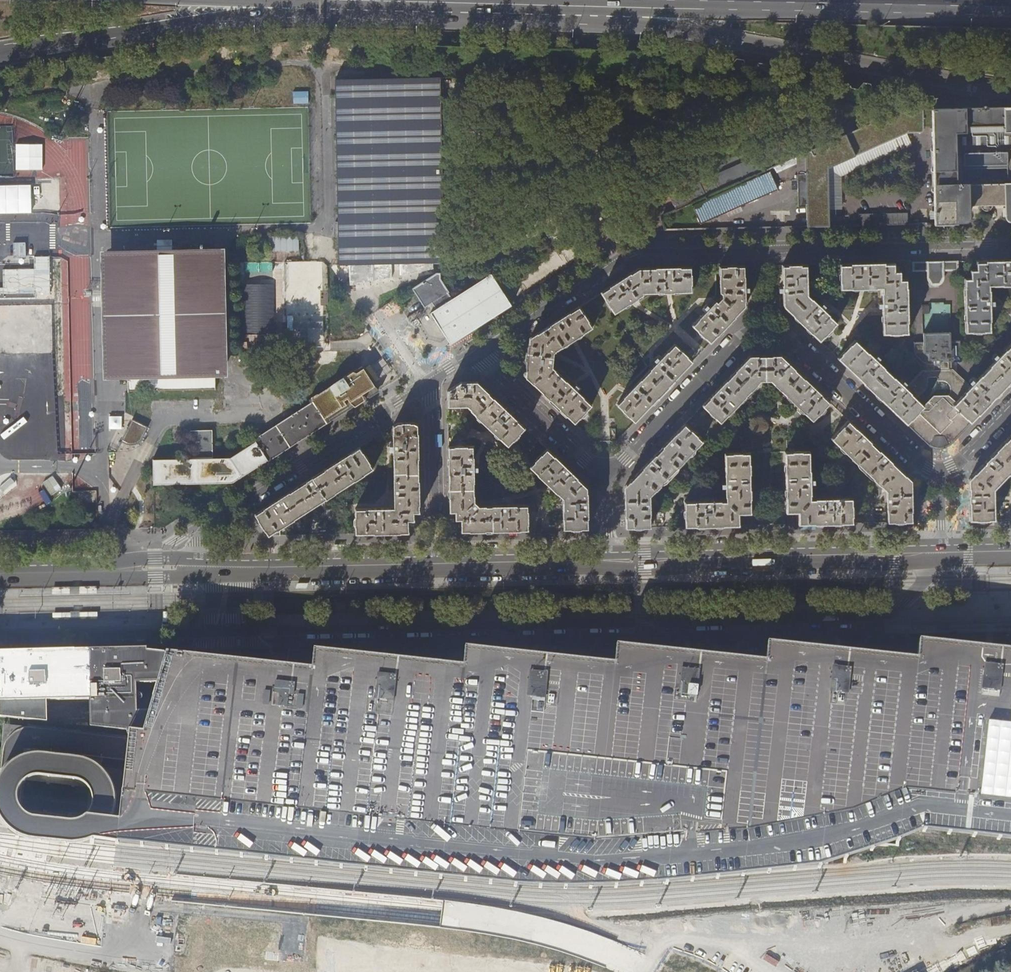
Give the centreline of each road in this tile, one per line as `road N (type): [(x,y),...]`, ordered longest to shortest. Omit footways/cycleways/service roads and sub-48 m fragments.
road 1 (residential): [(0,638),(886,618),(942,553)]
road 2 (residential): [(476,352),(640,250),(1010,242)]
road 3 (trunk): [(509,3),(1010,89)]
road 4 (residential): [(939,470),(916,459),(791,340),(765,329),(741,338),(607,478)]
road 5 (trunk): [(0,54),(361,1)]
road 6 (trunk): [(673,0),(1010,7)]
road 7 (primary): [(608,561),(942,553)]
road 8 (residential): [(198,568),(198,542),(210,524),(427,385)]
road 9 (primary): [(198,568),(436,564)]
road 10 (primary): [(0,573),(198,568)]
road 11 (residential): [(607,478),(476,352)]
road 12 (residential): [(436,564),(427,385)]
road 13 (primary): [(436,564),(608,561)]
road 14 (trunk): [(361,1),(509,3)]

